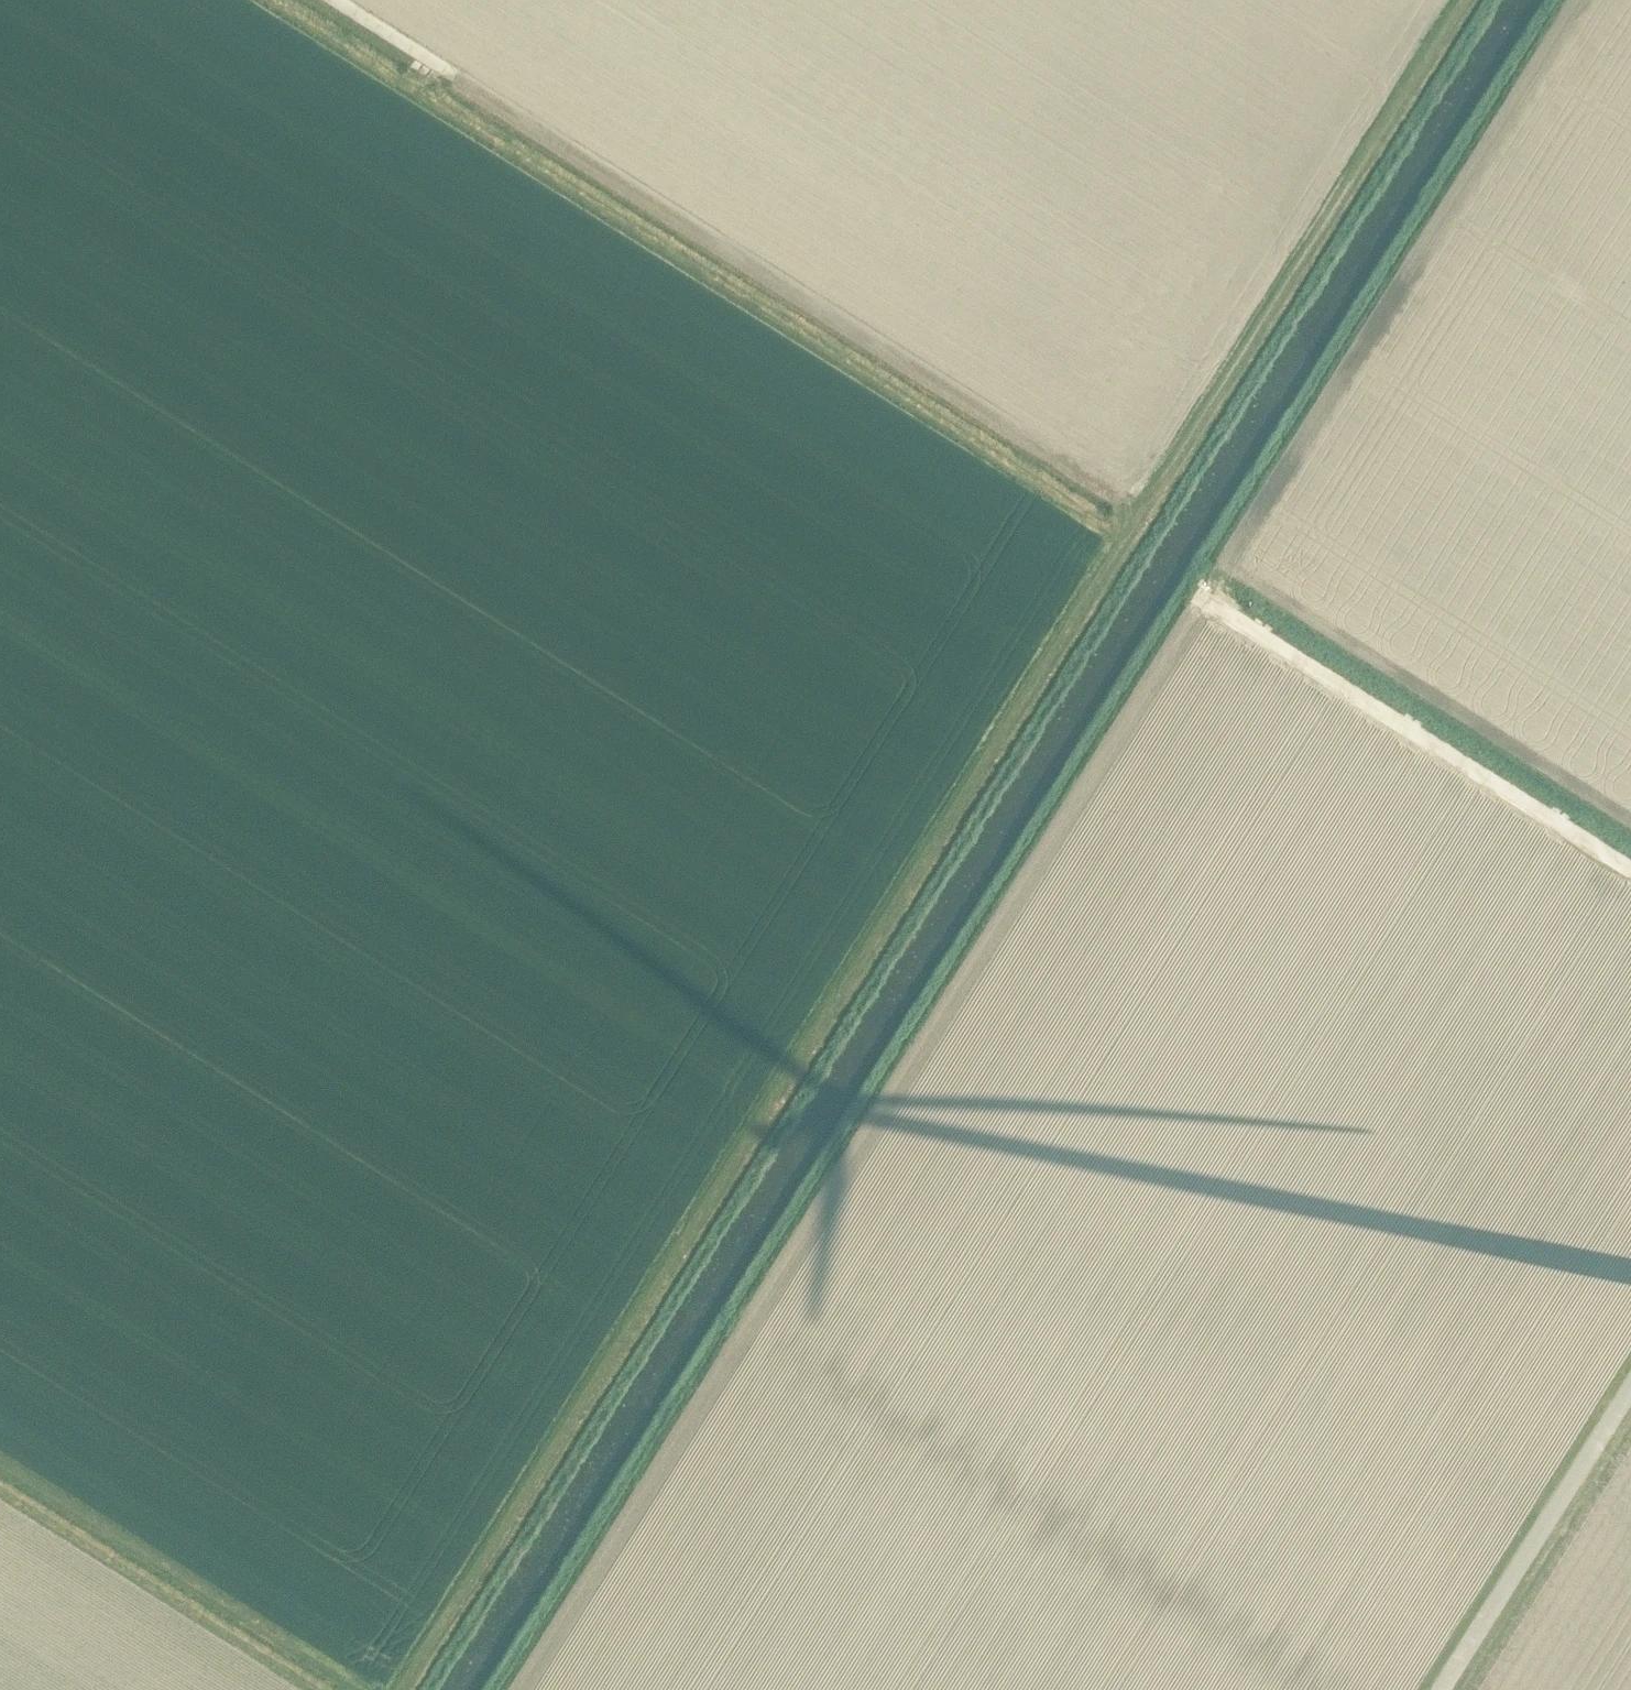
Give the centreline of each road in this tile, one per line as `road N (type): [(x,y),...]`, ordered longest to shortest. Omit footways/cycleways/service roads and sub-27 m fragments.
road 1 (track): [(336,0),(1131,503)]

